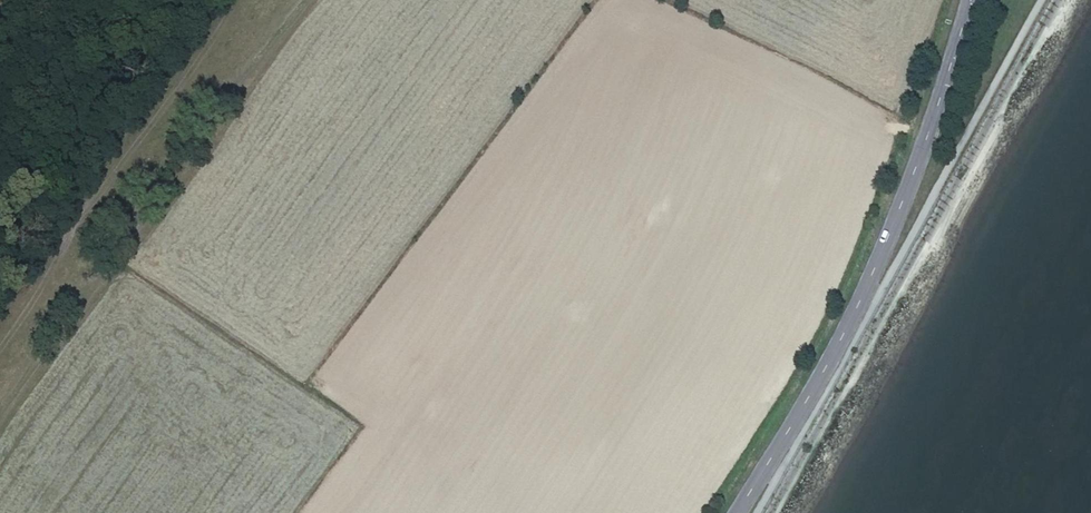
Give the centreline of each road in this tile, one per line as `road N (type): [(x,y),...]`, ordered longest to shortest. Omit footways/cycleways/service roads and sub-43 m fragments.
road 1 (secondary): [(972,0),(874,275),(739,512)]

